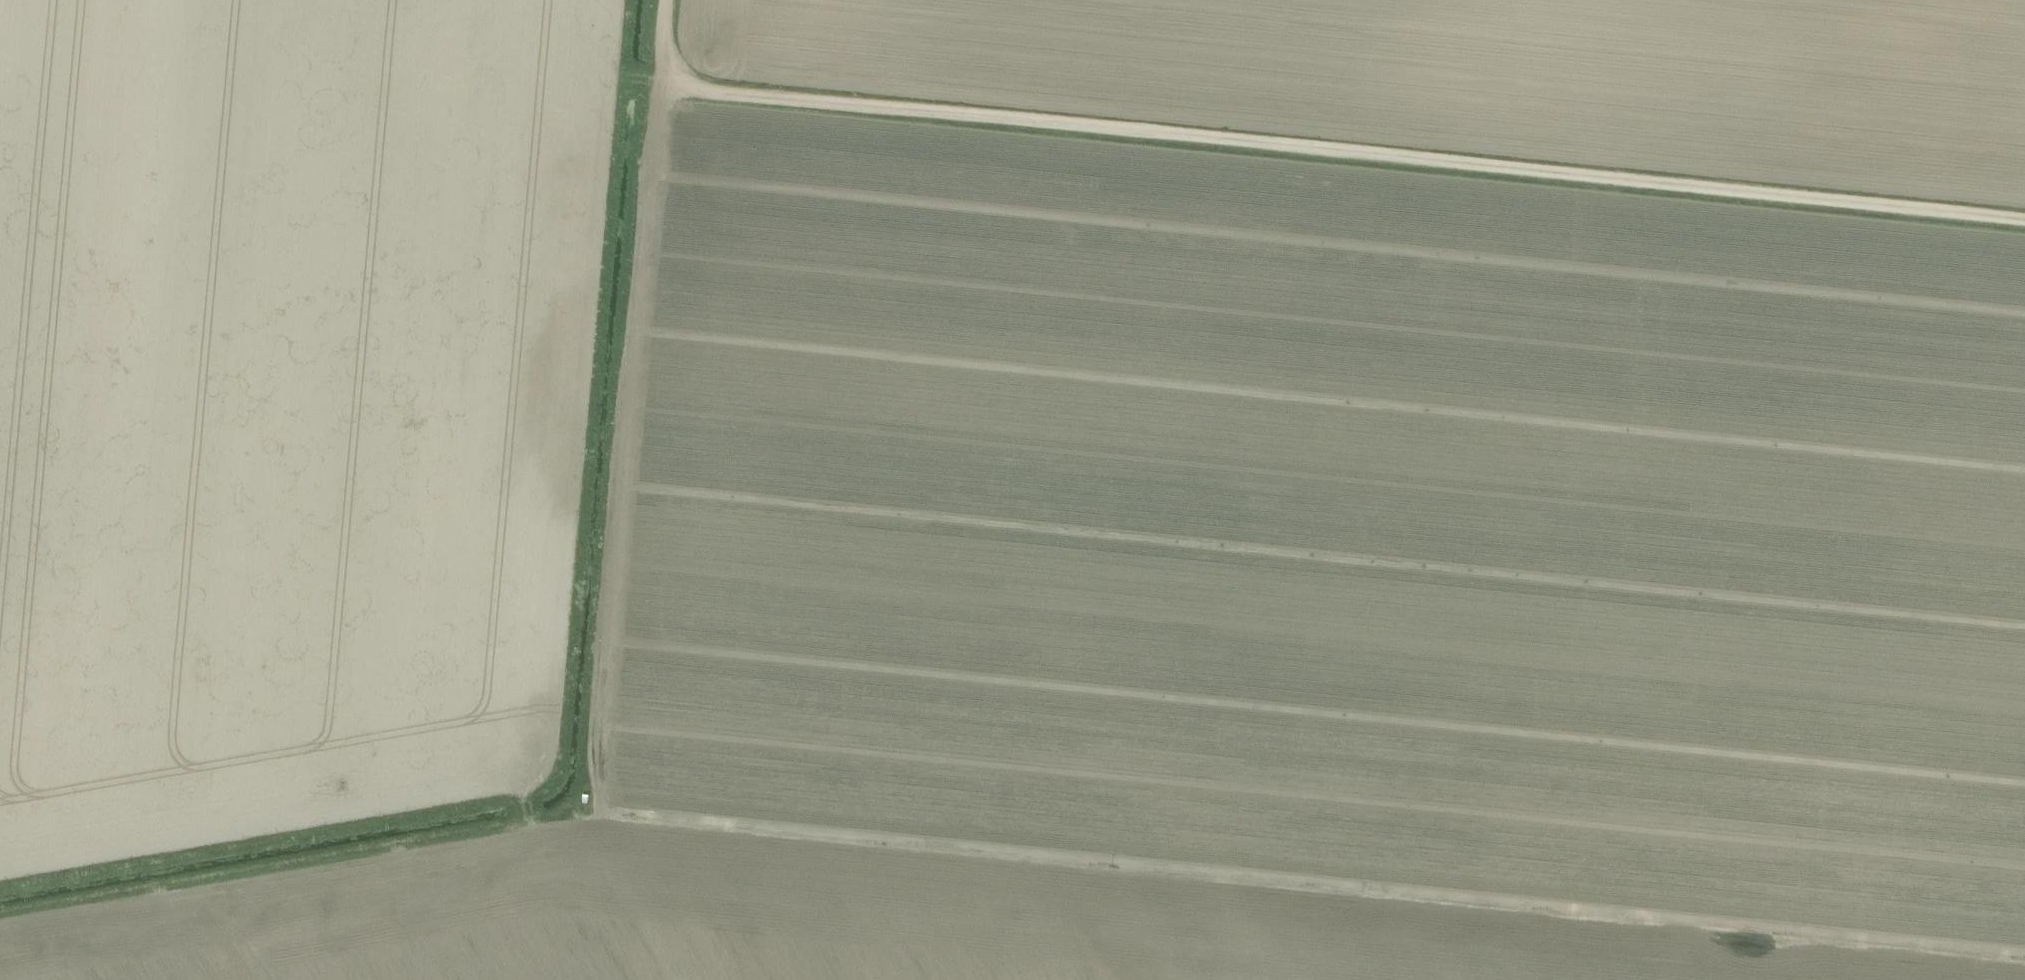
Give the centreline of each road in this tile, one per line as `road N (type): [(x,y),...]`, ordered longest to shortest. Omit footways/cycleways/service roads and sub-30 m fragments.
road 1 (track): [(667,0),(669,76),(698,89),(2024,223)]

